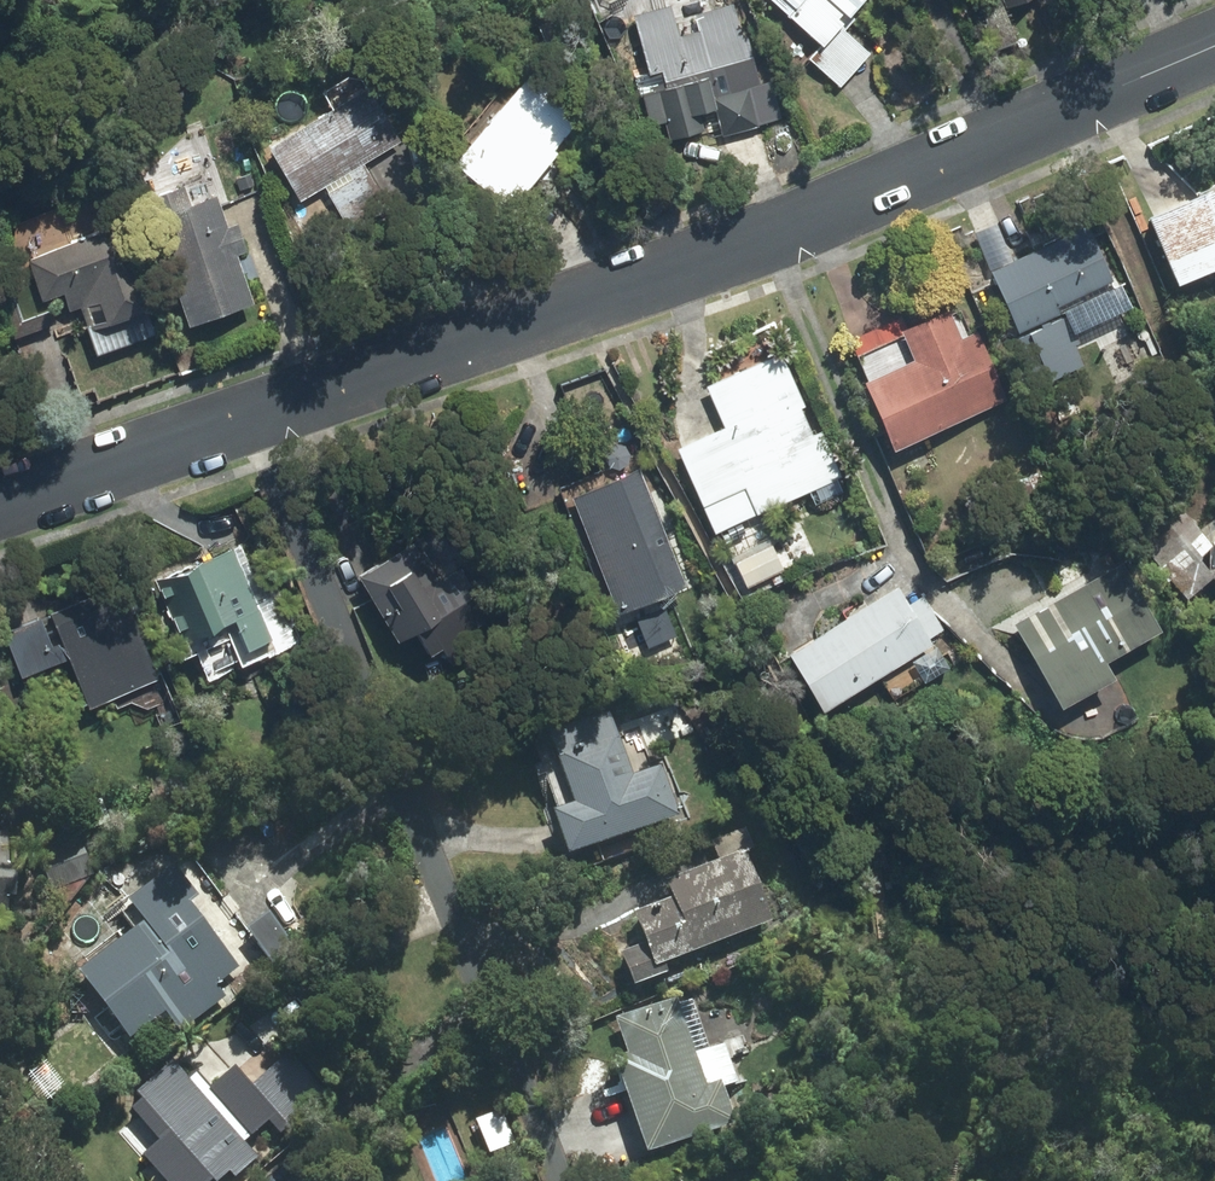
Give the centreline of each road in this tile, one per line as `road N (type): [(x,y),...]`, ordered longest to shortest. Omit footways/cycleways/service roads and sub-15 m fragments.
road 1 (residential): [(1214,49),(650,279),(0,506)]

